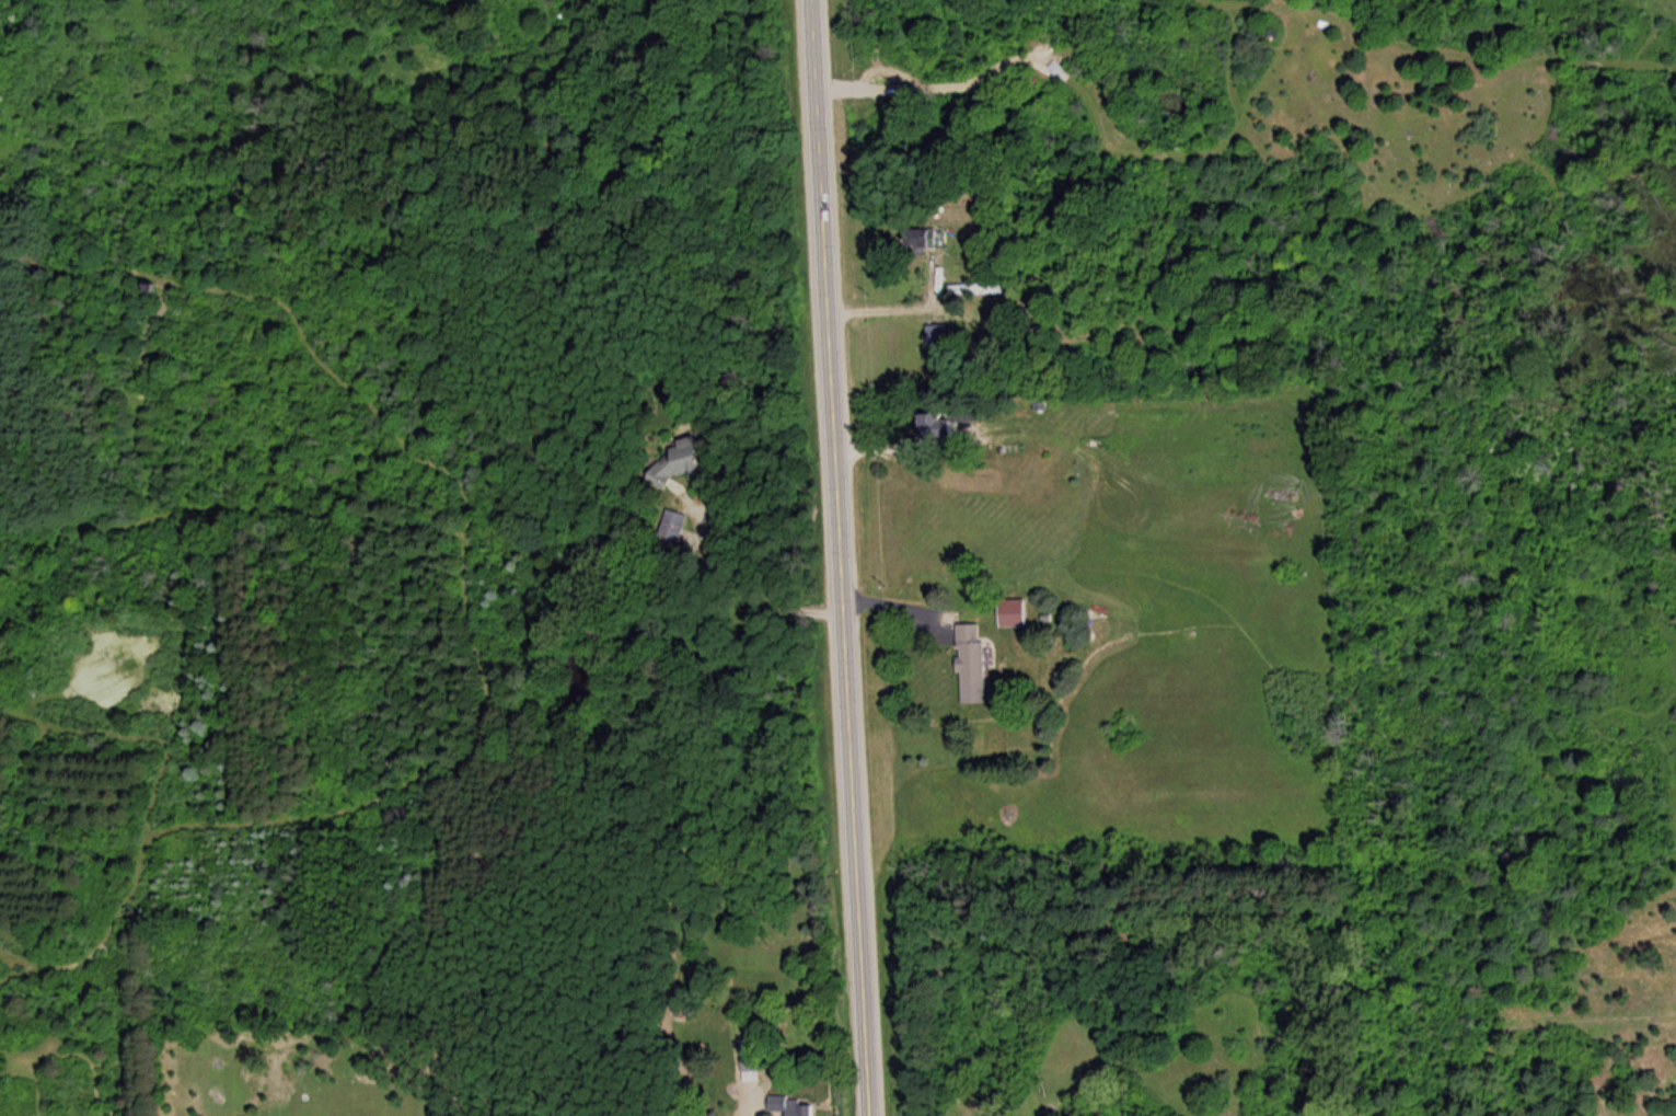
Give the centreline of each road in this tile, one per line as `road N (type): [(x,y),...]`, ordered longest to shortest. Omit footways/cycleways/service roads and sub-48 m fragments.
road 1 (secondary): [(870,1115),(814,0)]

